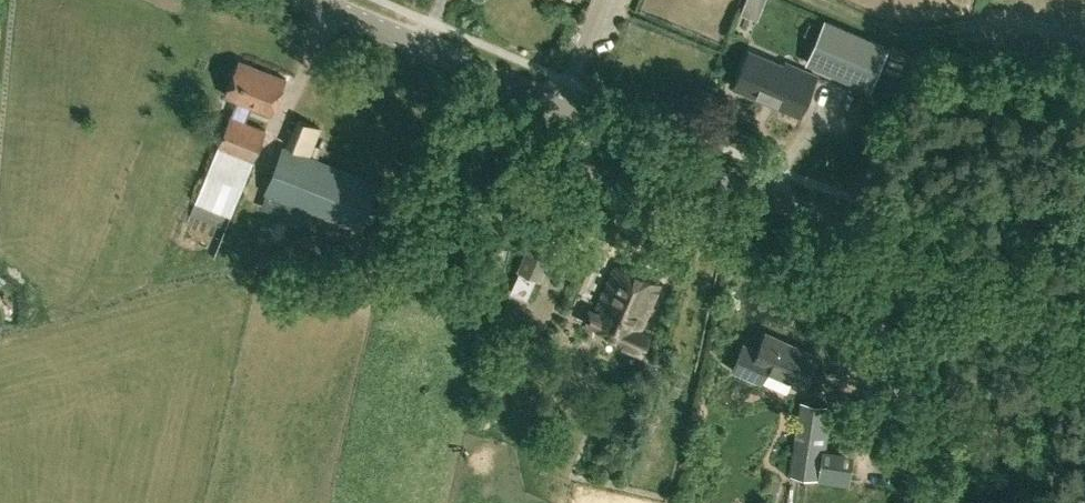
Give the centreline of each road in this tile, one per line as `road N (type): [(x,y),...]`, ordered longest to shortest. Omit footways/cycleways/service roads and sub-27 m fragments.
road 1 (unclassified): [(1084,327),(311,0)]

